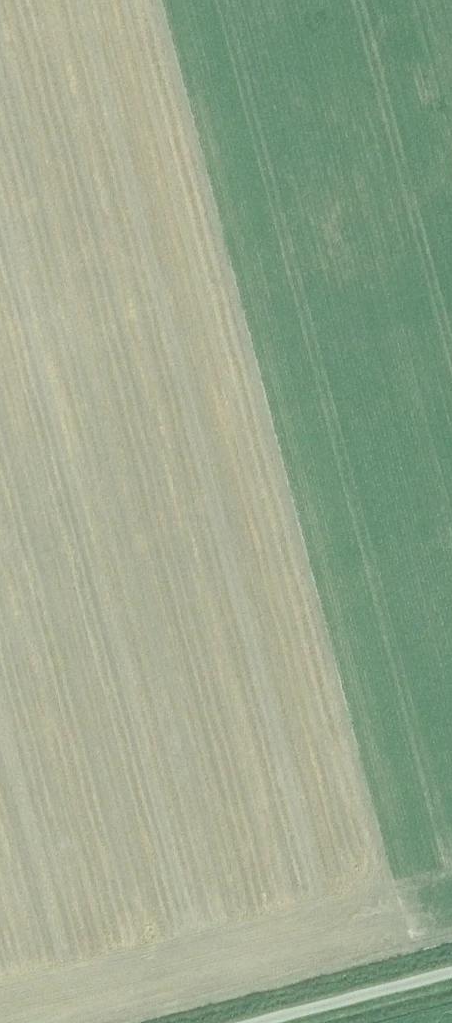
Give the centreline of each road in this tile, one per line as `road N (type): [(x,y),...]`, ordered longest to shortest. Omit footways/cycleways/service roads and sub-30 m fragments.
road 1 (unclassified): [(257,1022),(451,972)]

